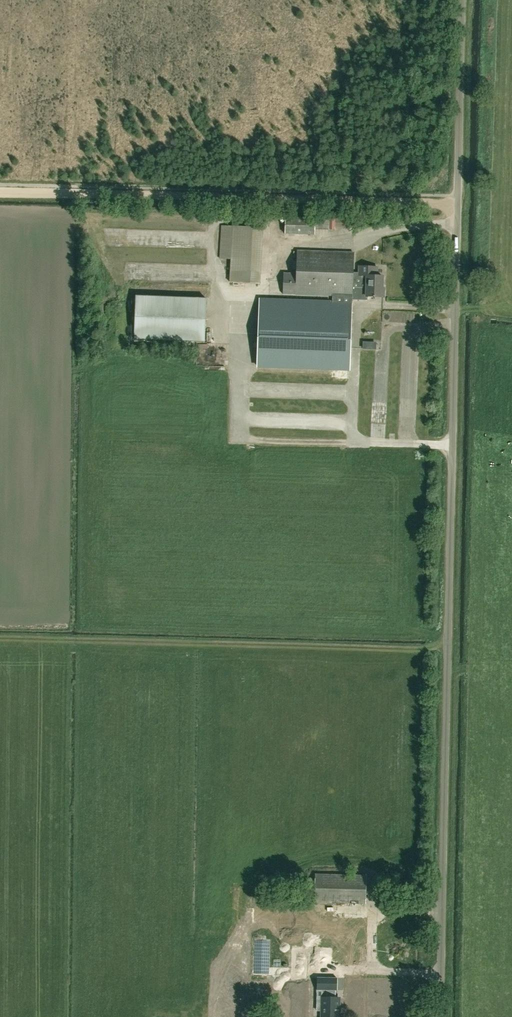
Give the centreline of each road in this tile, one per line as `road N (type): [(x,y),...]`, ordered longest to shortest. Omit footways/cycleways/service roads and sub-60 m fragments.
road 1 (unclassified): [(441,1016),(461,0)]
road 2 (track): [(0,192),(458,204)]

